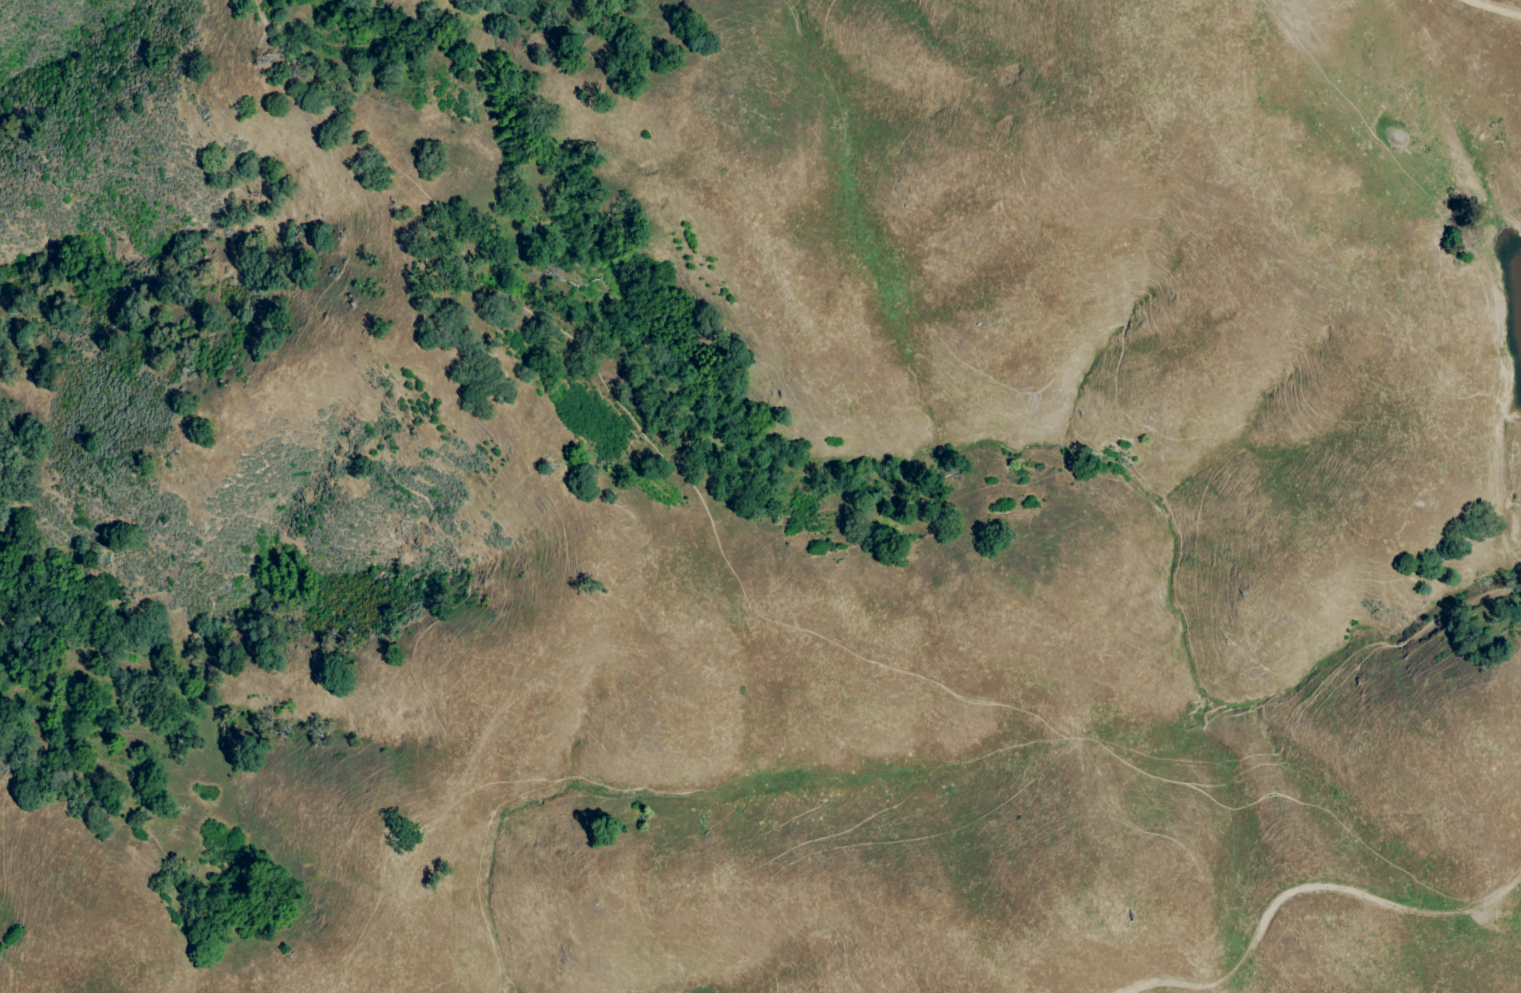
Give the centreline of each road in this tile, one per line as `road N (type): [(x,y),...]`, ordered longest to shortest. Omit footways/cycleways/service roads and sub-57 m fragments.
road 1 (track): [(1520,876),(1463,911),(1417,915),(1358,892),(1306,884),(1277,900),(1226,976),(1122,992)]

